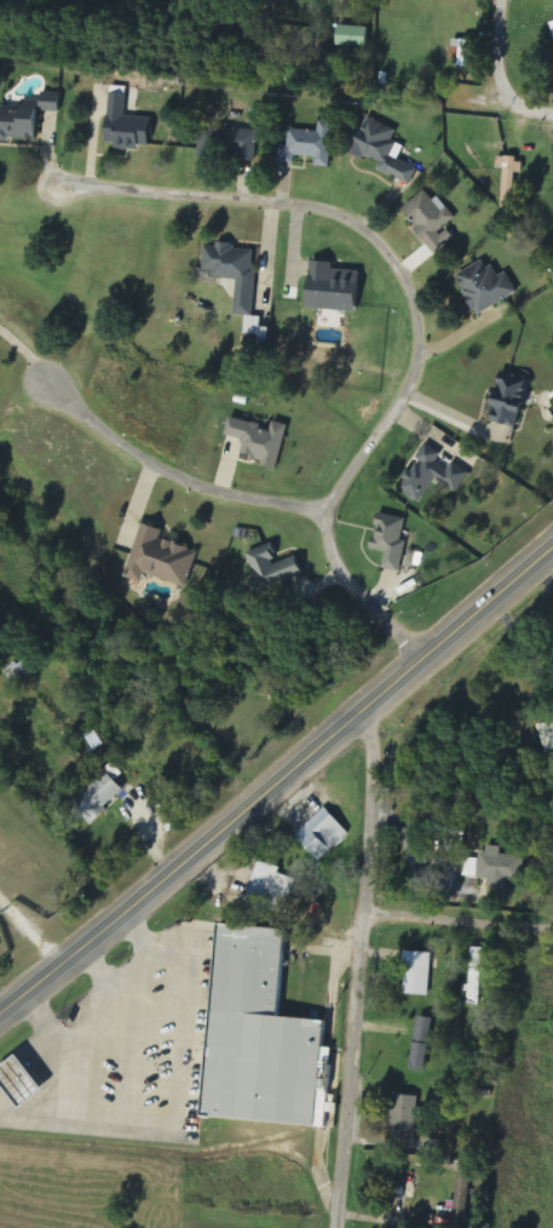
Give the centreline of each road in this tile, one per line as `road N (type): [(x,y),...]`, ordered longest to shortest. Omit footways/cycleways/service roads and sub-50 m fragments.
road 1 (residential): [(424,656),(347,584),(329,530),(350,472),(413,378),(419,344),(413,300),(388,254),(359,225),(324,211),(57,185)]
road 2 (secondary): [(0,1000),(552,546)]
road 3 (residential): [(337,1227),(363,707)]
road 4 (residential): [(47,384),(109,438),(178,478),(332,513)]
road 5 (residential): [(357,837),(552,841)]
road 6 (residential): [(552,108),(507,98),(492,65),(498,0)]

